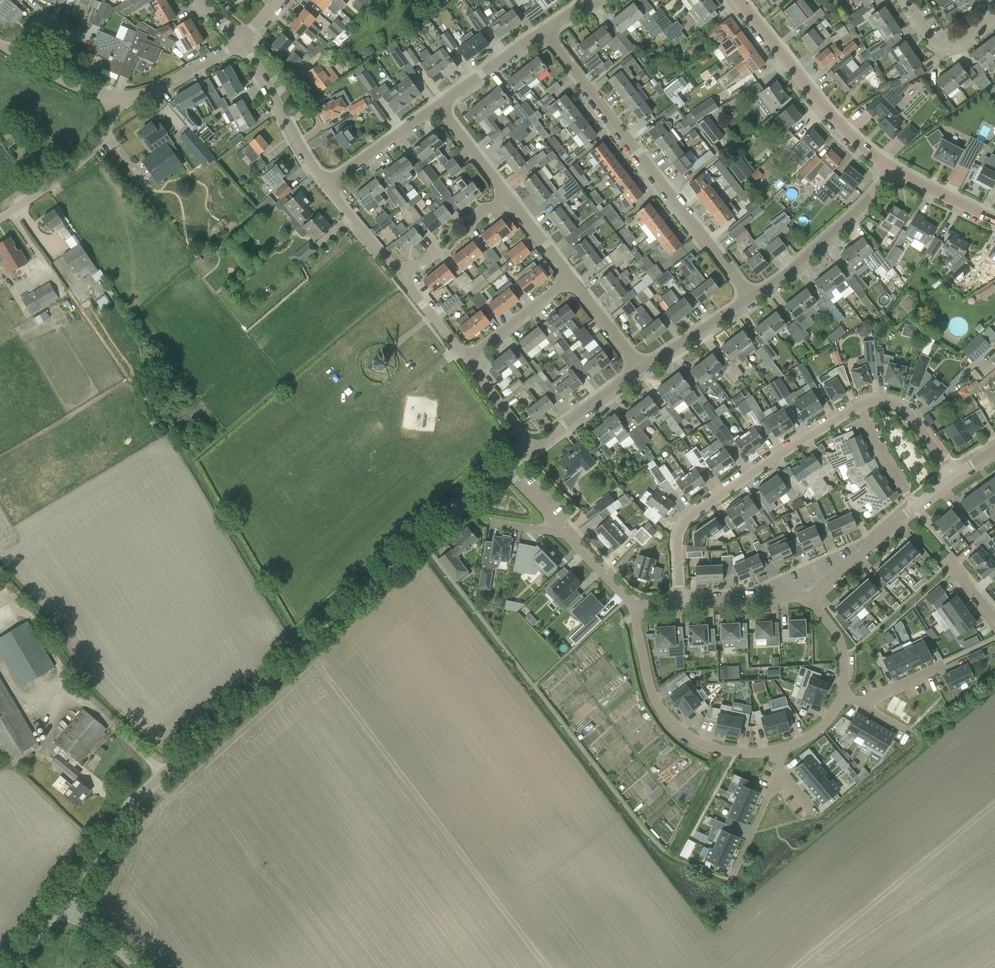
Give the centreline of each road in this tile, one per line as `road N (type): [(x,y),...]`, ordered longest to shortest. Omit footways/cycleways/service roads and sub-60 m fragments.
road 1 (unclassified): [(59,904),(145,791),(501,464)]
road 2 (residential): [(751,296),(544,32)]
road 3 (residential): [(680,602),(680,523),(862,404)]
road 4 (residential): [(635,605),(647,676),(671,723),(708,746),(778,749)]
road 5 (tertiary): [(886,164),(790,70),(735,0)]
road 6 (unclassified): [(751,296),(863,202),(886,164)]
road 7 (residential): [(0,217),(83,162),(104,139),(113,100)]
road 8 (residential): [(328,185),(242,41)]
road 9 (residential): [(113,100),(159,87),(242,41)]
road 10 (unclassified): [(528,449),(641,366)]
road 11 (residential): [(915,504),(811,598)]
road 12 (residential): [(328,185),(439,105)]
road 13 (residential): [(465,357),(572,277)]
road 14 (residential): [(10,51),(39,17),(75,34),(56,77)]
road 15 (residential): [(811,598),(680,602)]
road 16 (unclassified): [(641,366),(751,296)]
road 17 (residential): [(439,105),(544,32)]
road 18 (residential): [(862,404),(902,406),(955,473)]
road 19 (tertiary): [(994,220),(886,164)]
road 20 (residential): [(728,880),(780,771)]
road 21 (residential): [(994,16),(949,46),(926,34),(906,0)]

